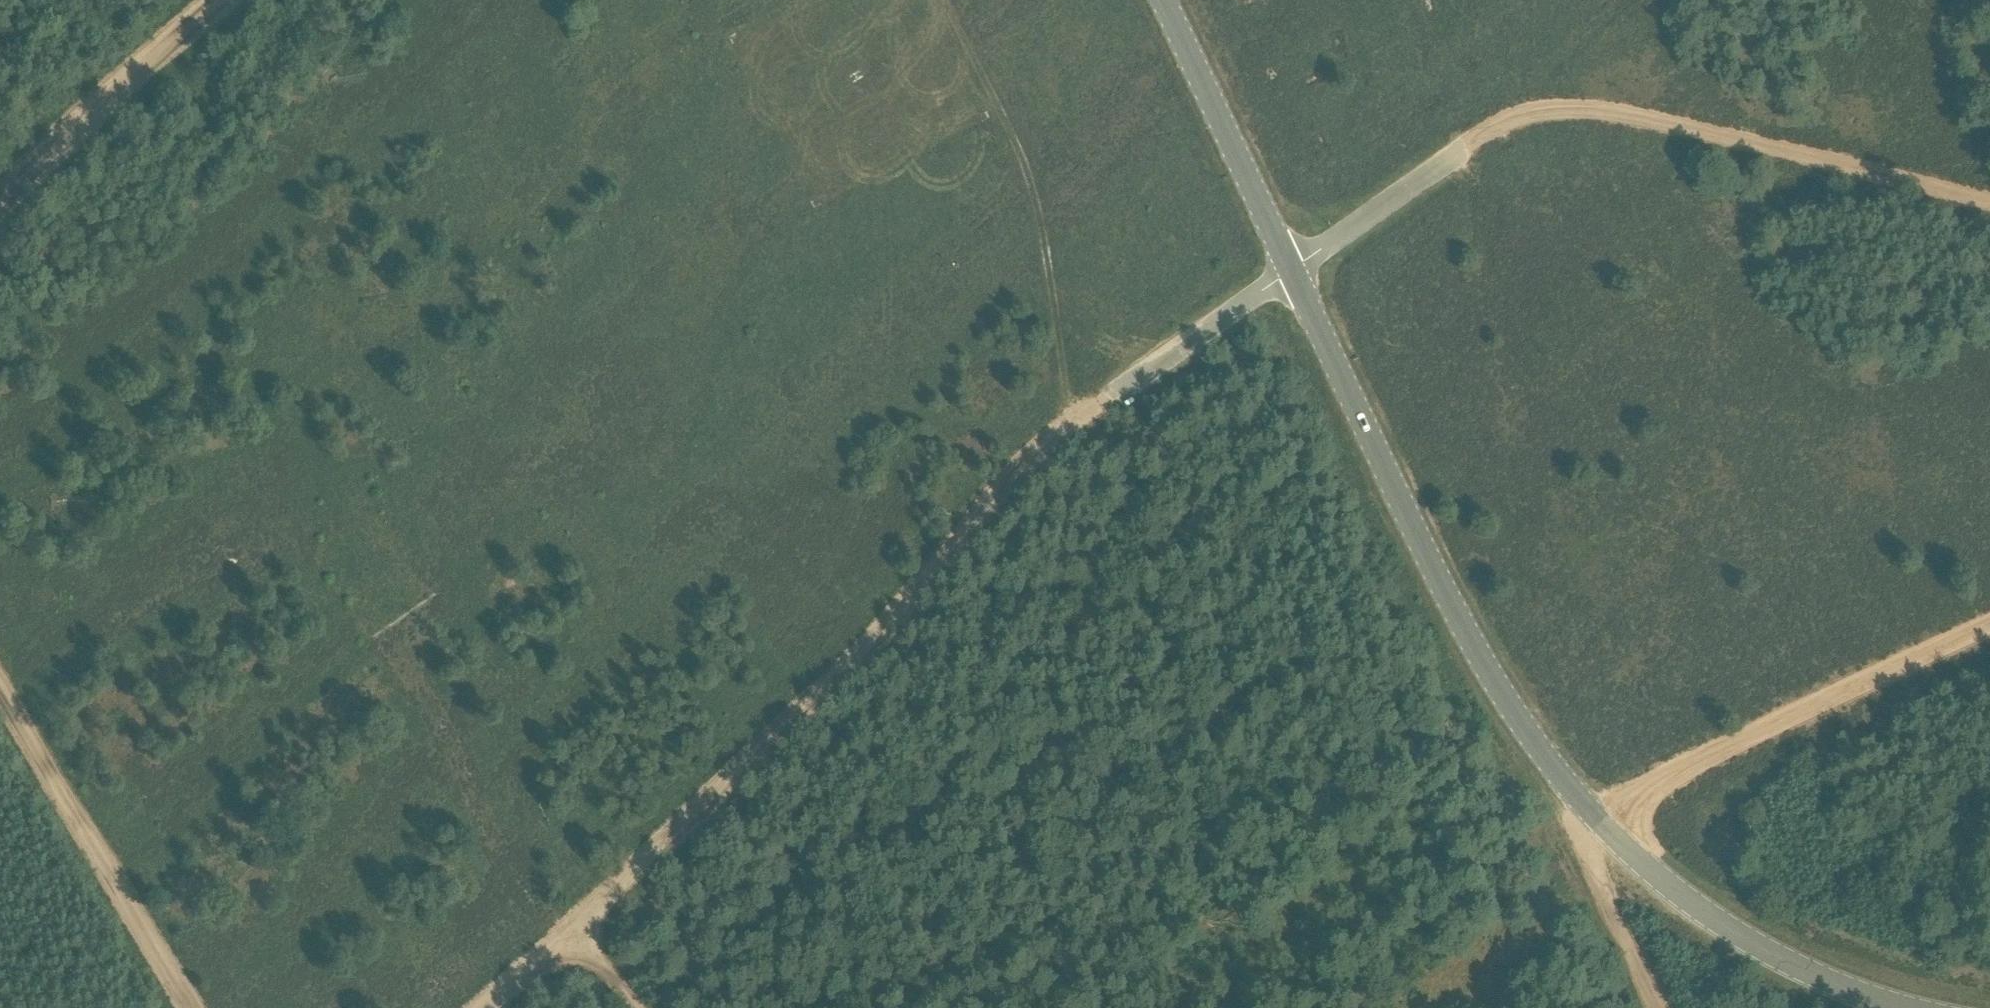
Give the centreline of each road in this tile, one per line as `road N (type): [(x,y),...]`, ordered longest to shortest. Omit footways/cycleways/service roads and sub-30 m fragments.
road 1 (track): [(1467,147),(1024,462),(864,651),(479,1007)]
road 2 (track): [(1467,147),(1510,116),(1577,108),(1989,201)]
road 3 (track): [(1989,626),(1665,779),(1596,820)]
road 4 (track): [(0,686),(190,1007)]
road 5 (track): [(221,0),(0,204)]
road 6 (track): [(1659,1007),(1586,860),(1596,820)]

